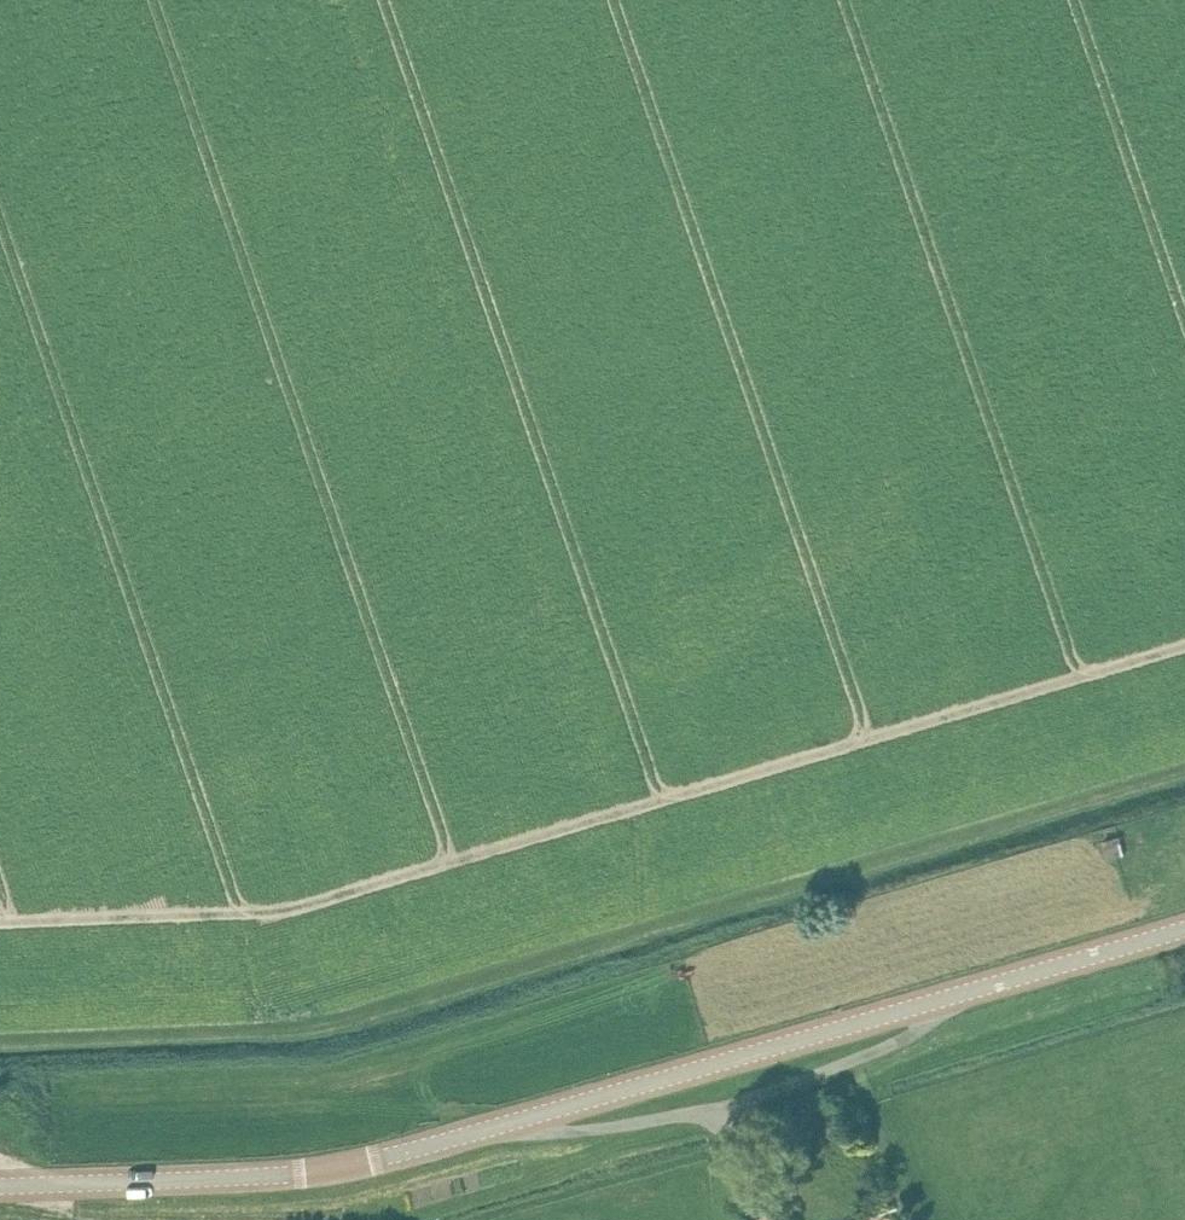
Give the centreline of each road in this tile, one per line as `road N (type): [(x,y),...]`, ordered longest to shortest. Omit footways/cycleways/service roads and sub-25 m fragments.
road 1 (secondary): [(0,1186),(287,1176),(388,1156),(1184,920)]

